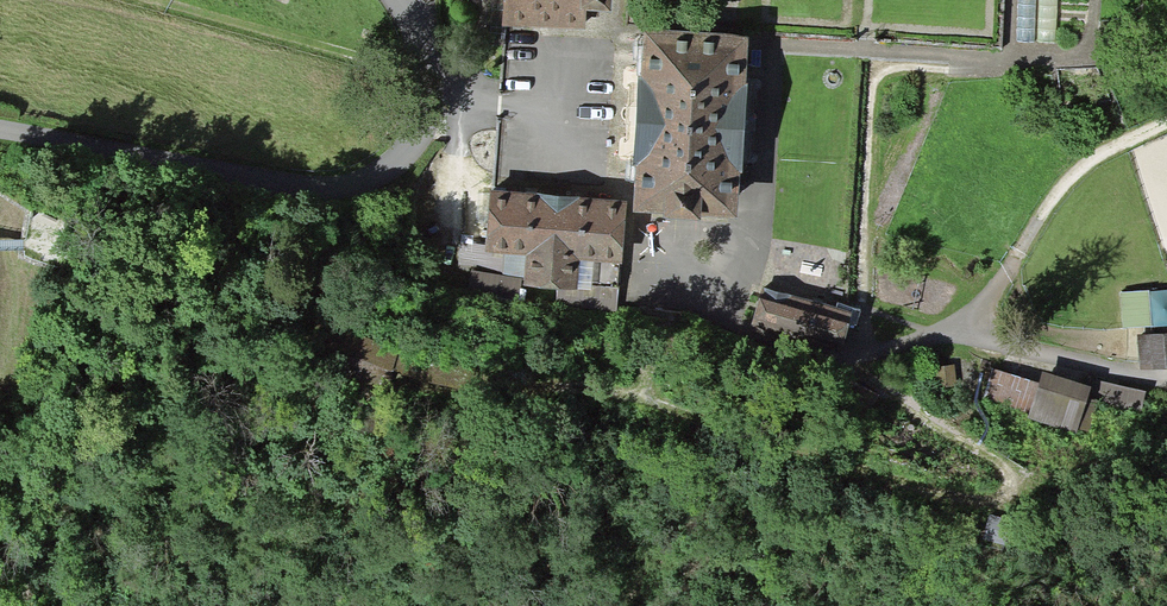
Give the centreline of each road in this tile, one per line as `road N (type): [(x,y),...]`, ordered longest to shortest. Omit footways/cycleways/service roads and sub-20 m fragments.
road 1 (track): [(413,13),(439,93),(432,132),(386,170),(332,185),(271,186),(0,131)]
road 2 (track): [(1166,119),(1087,158),(980,308),(897,343),(868,344),(861,331)]
road 3 (track): [(433,68),(149,0)]

